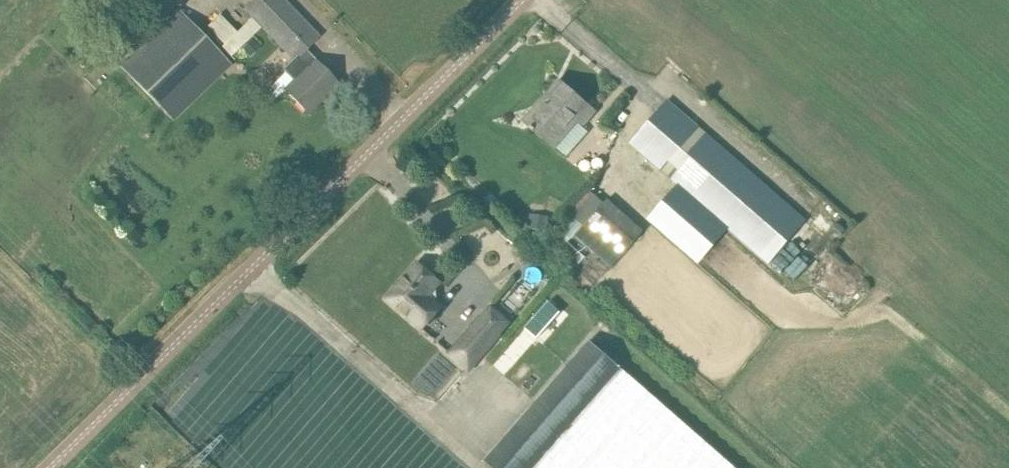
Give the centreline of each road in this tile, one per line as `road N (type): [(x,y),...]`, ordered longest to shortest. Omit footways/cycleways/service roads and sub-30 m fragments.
road 1 (tertiary): [(55,467),(522,0)]
road 2 (track): [(478,467),(251,266)]

